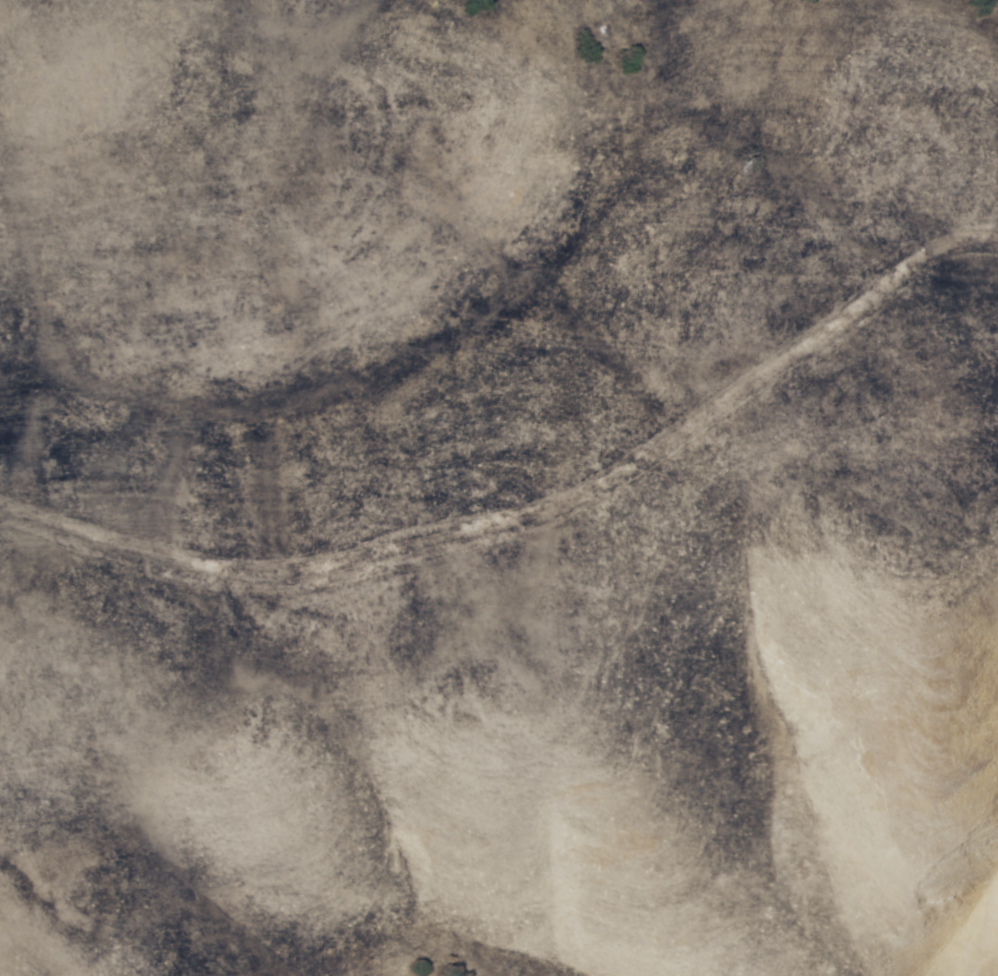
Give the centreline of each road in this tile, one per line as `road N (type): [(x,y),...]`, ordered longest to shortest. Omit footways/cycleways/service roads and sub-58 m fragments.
road 1 (track): [(0,572),(66,582),(349,577),(575,535),(711,456),(905,287),(973,245),(997,243)]

